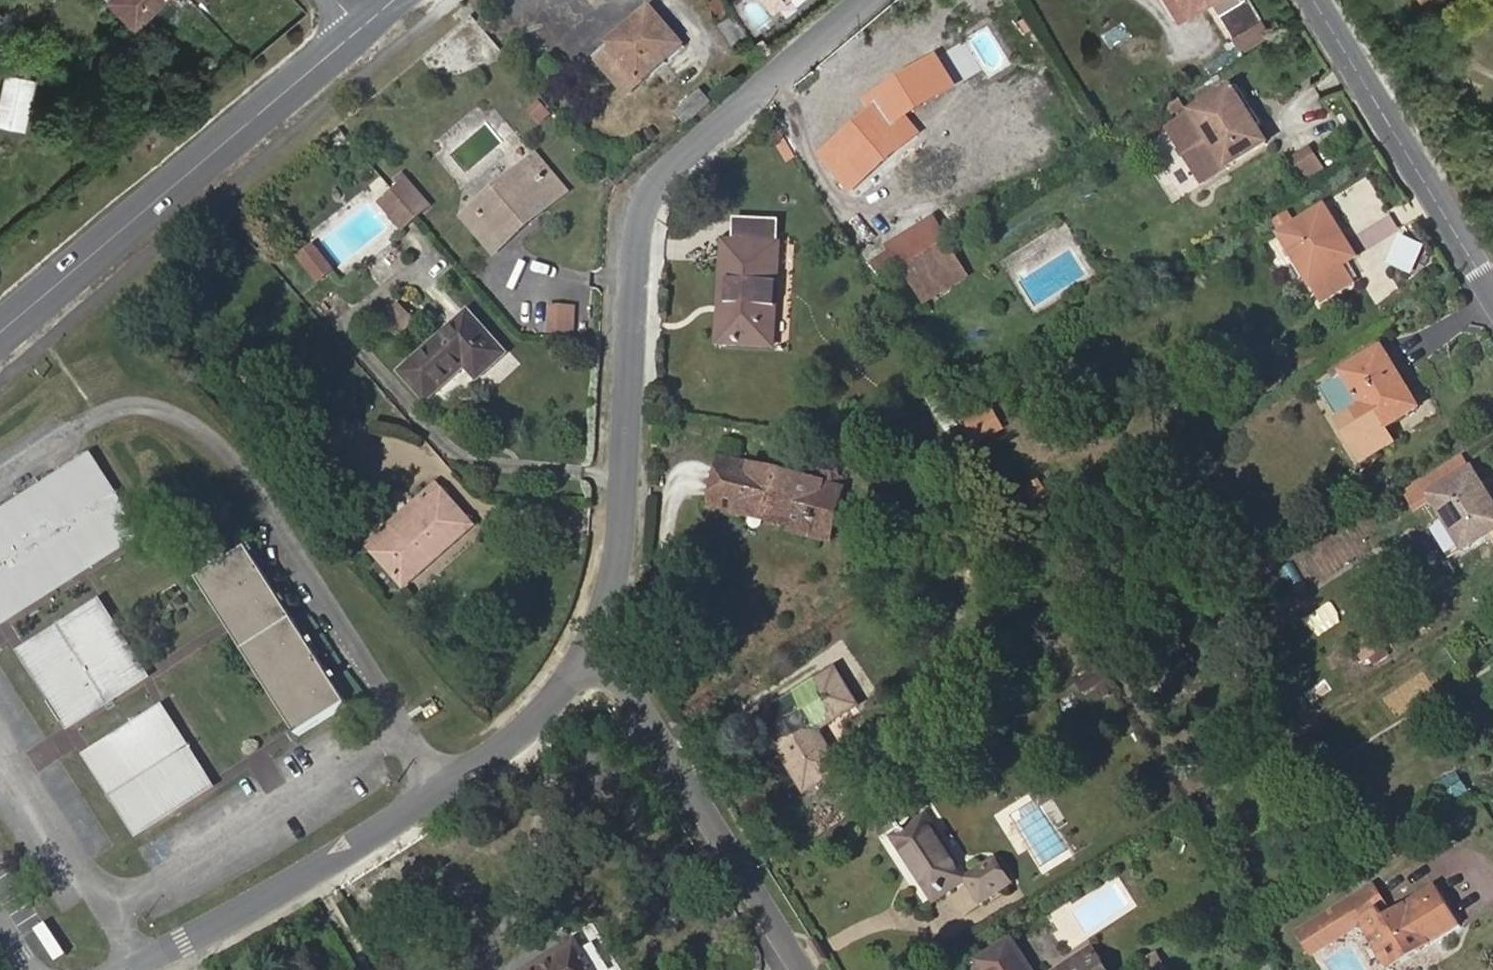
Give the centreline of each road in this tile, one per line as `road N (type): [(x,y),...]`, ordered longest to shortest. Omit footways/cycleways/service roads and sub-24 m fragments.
road 1 (residential): [(863,0),(671,163),(644,203),(621,530),(592,649)]
road 2 (residential): [(592,649),(527,727),(442,787),(295,880),(127,969)]
road 3 (primary): [(365,28),(0,337)]
road 4 (residential): [(592,649),(629,693),(803,969)]
road 5 (residential): [(1314,0),(1492,293)]

